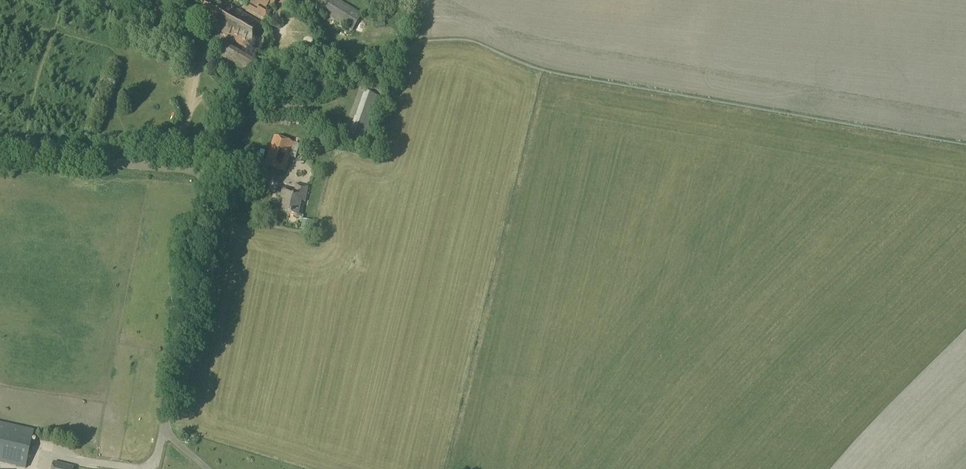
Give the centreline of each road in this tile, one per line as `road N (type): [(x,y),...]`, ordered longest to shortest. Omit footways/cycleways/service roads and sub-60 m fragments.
road 1 (unclassified): [(206,468),(167,424),(206,187),(199,174)]
road 2 (unclassified): [(199,174),(0,155)]
road 3 (residential): [(125,0),(143,37),(228,78),(253,101)]

